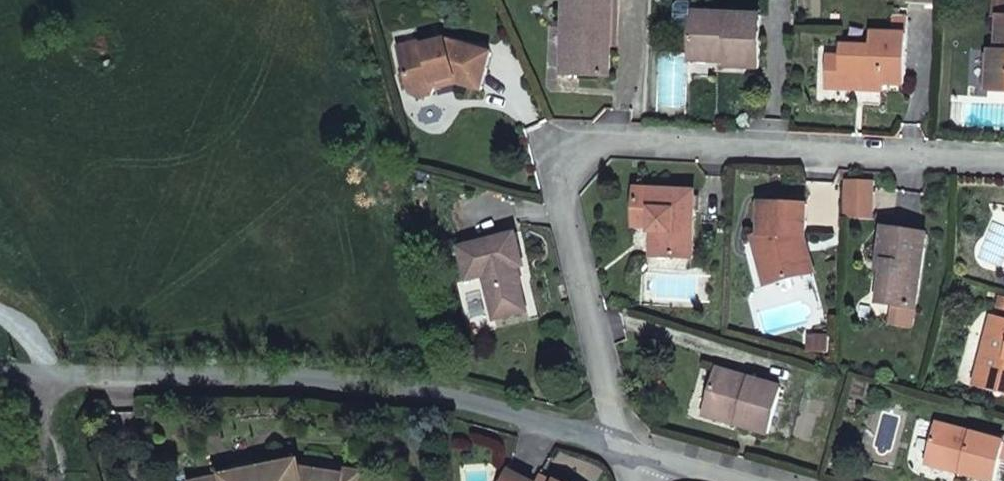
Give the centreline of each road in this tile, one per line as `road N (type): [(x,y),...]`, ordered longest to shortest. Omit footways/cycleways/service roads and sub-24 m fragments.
road 1 (residential): [(624,444),(561,204),(569,166),(602,143),(1003,161)]
road 2 (residential): [(624,444),(210,381),(0,382)]
road 3 (residential): [(761,480),(624,444)]

